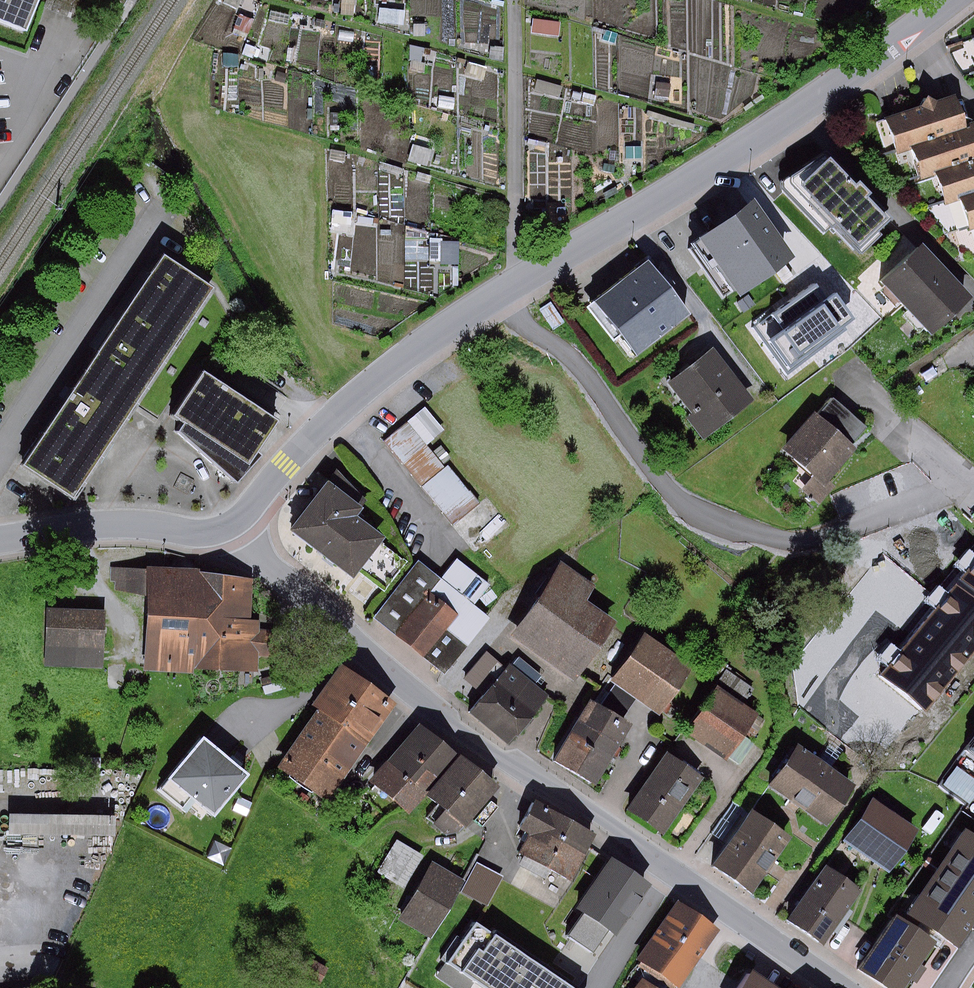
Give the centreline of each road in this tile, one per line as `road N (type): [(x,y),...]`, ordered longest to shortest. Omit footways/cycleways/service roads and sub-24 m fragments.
road 1 (residential): [(950,0),(707,172),(418,350),(335,414),(230,525)]
road 2 (residential): [(230,525),(435,711),(841,987)]
road 3 (residential): [(0,540),(127,524),(187,533),(230,525)]

